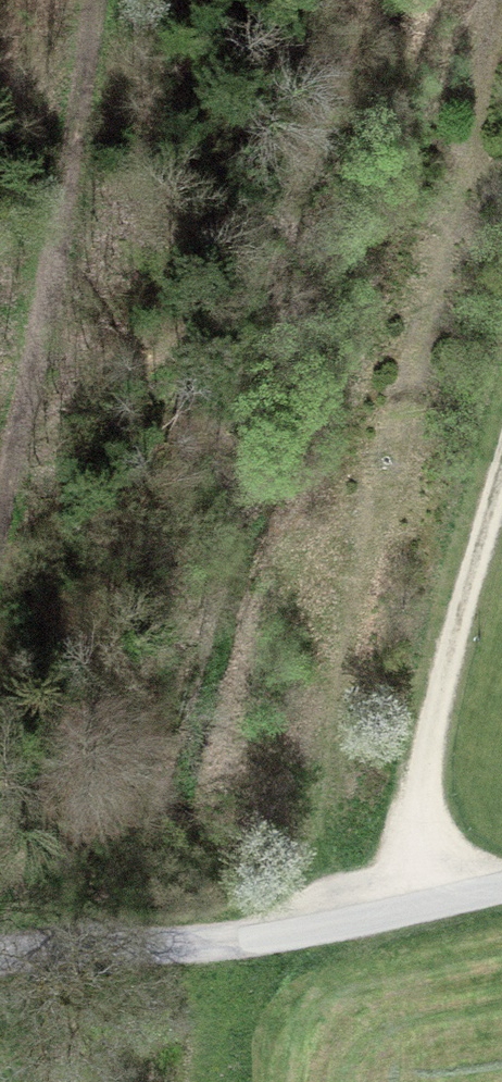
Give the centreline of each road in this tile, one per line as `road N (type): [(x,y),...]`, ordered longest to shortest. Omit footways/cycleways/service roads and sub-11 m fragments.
road 1 (track): [(501,879),(302,926),(142,934),(0,954)]
road 2 (track): [(0,500),(69,168),(78,0)]
road 3 (track): [(413,899),(421,762),(501,465)]

